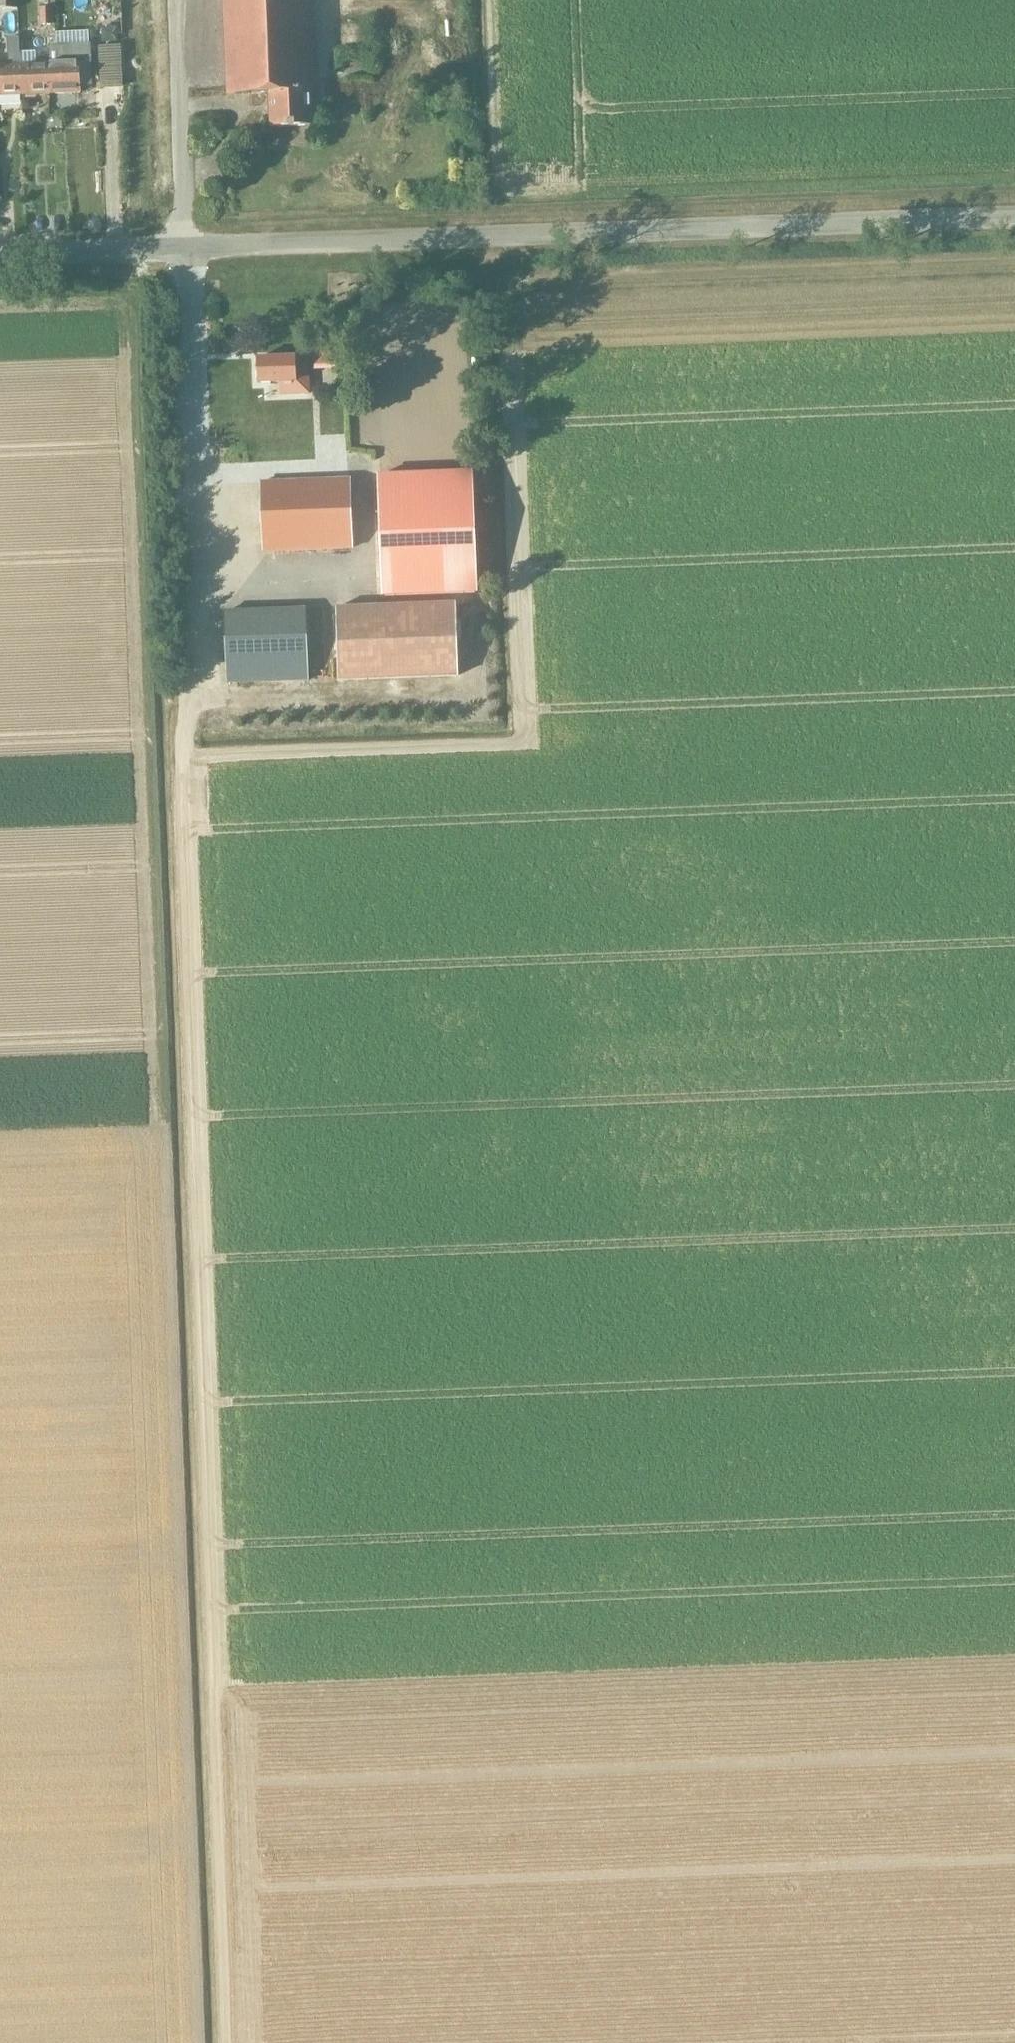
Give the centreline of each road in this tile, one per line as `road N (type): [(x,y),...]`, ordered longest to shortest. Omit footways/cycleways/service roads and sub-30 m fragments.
road 1 (unclassified): [(1014,217),(0,255)]

